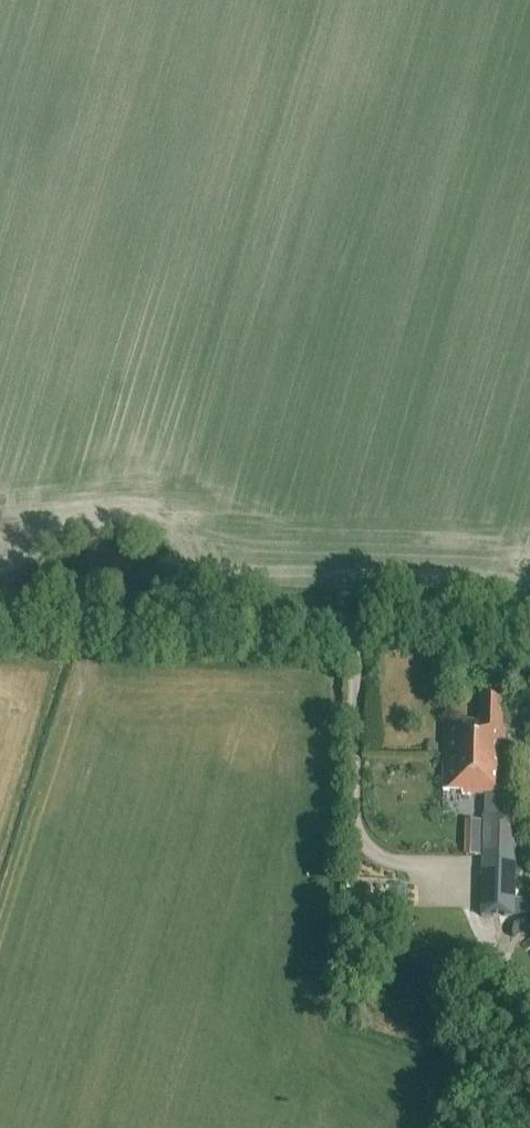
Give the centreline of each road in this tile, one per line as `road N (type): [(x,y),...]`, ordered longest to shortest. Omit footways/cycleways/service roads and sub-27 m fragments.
road 1 (unclassified): [(0,611),(529,628)]

